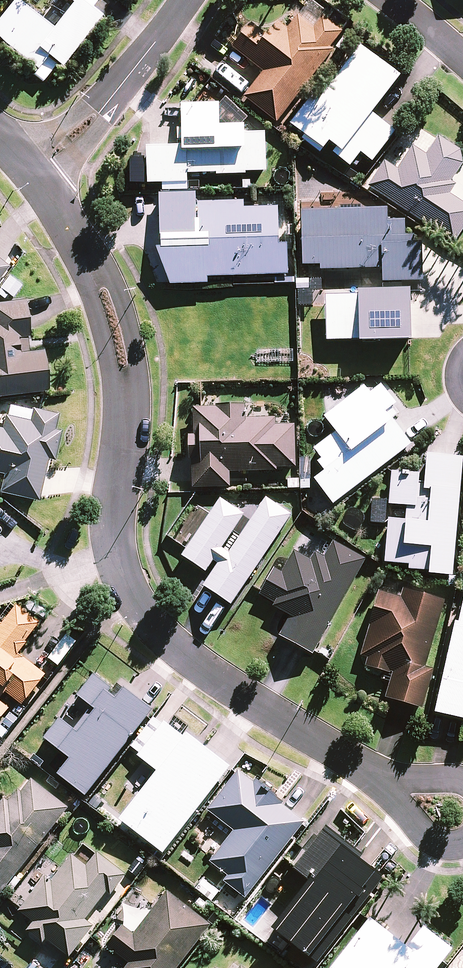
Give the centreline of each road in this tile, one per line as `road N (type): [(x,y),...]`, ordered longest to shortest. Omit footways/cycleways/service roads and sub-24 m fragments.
road 1 (residential): [(30,170),(96,271),(125,369),(113,561),(126,593),(174,646),(236,694),(380,778)]
road 2 (residential): [(30,170),(101,110),(183,0)]

